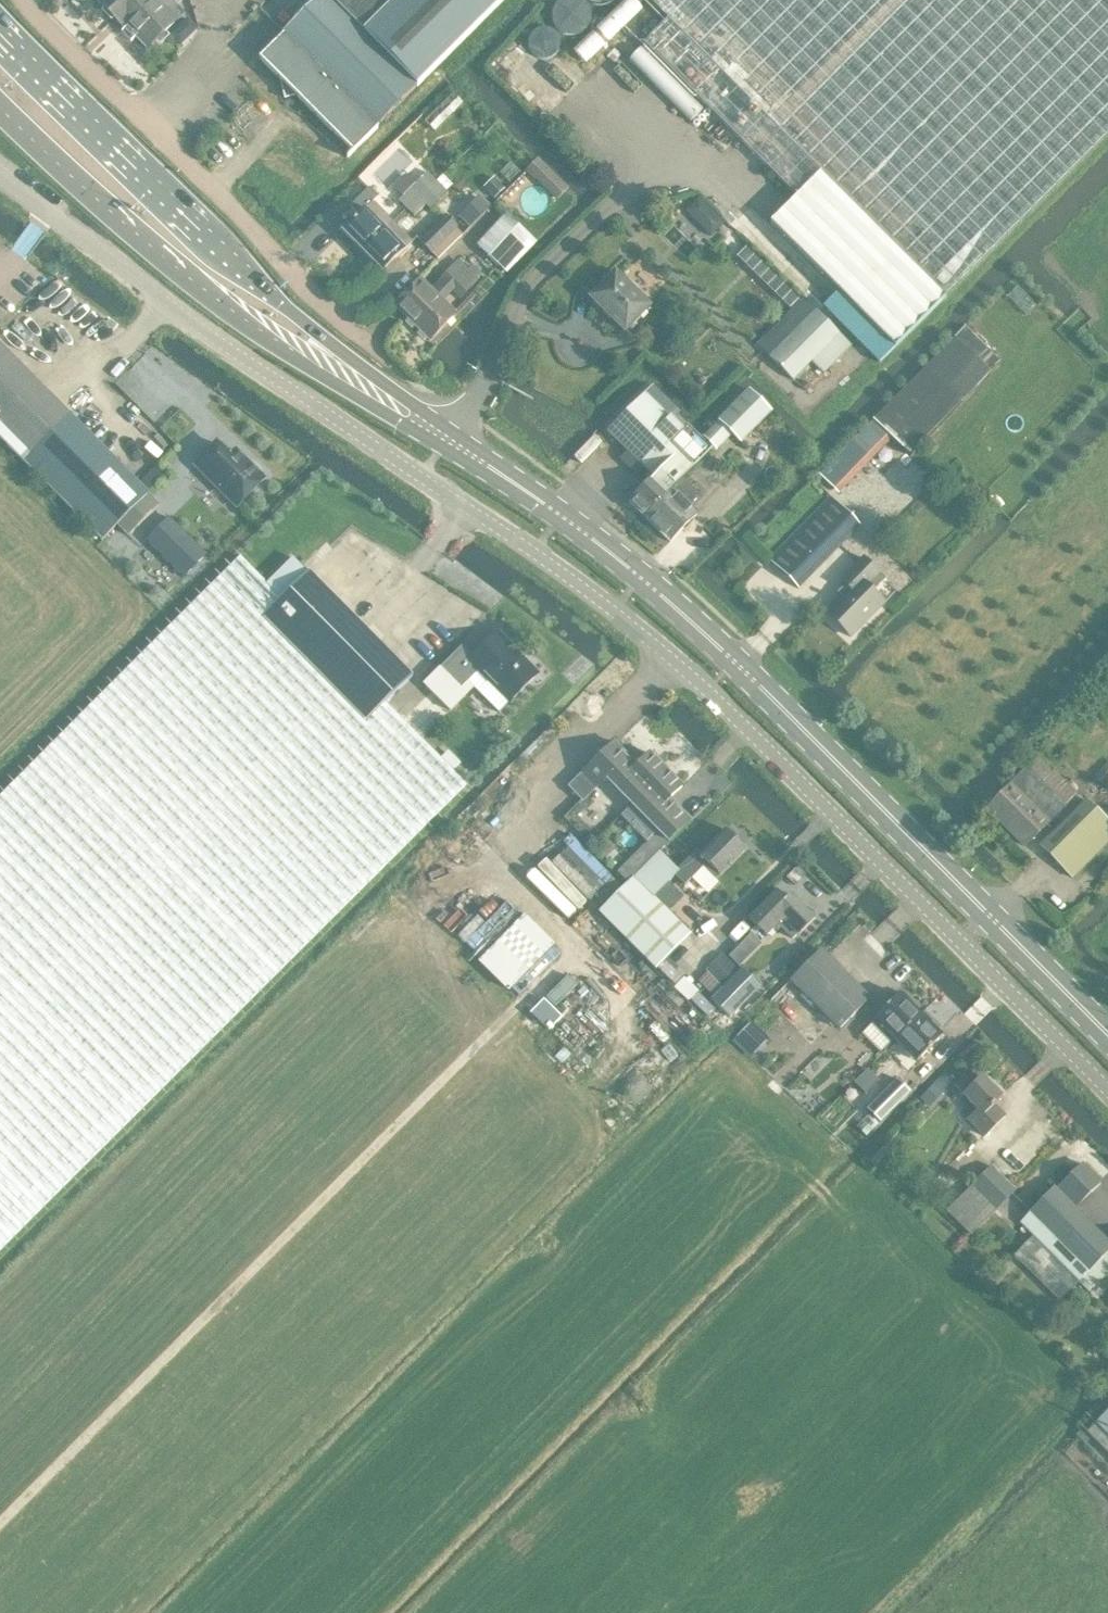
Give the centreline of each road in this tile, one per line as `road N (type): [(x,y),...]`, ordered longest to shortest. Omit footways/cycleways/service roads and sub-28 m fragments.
road 1 (unclassified): [(1107,1090),(706,690),(613,612),(216,341),(0,179)]
road 2 (primary): [(367,387),(561,517),(699,629),(1107,1035)]
road 3 (residential): [(21,0),(302,287),(385,358)]
road 4 (primary): [(367,387),(117,160),(0,37)]
road 5 (primary): [(0,109),(214,299),(367,387)]

